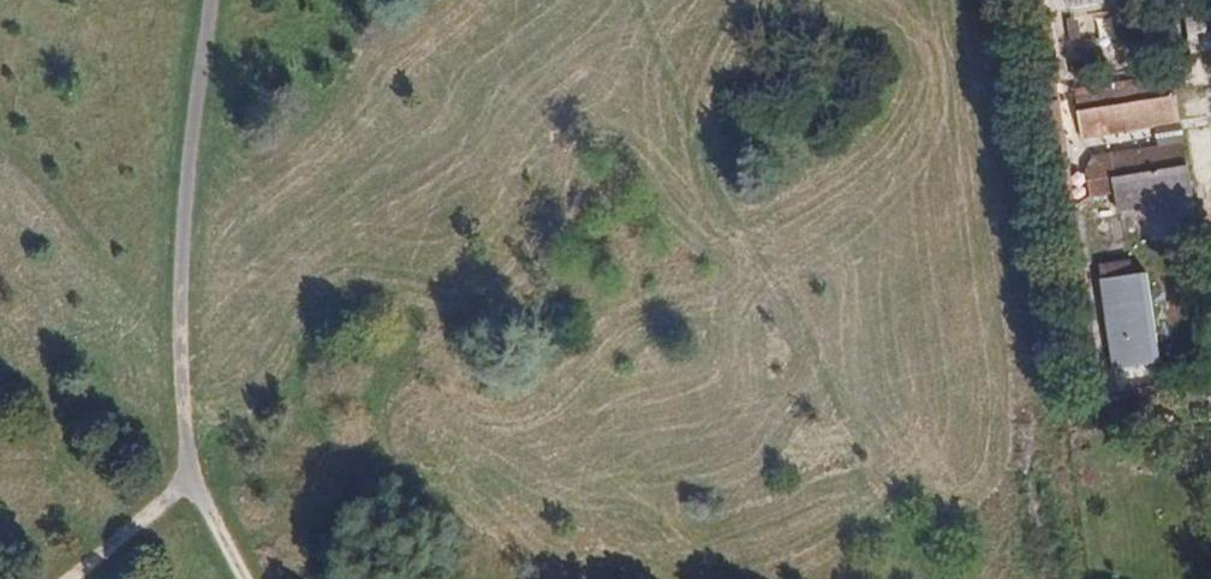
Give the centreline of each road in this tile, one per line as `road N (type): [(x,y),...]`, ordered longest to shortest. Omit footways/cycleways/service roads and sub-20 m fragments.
road 1 (track): [(65,578),(183,486)]

